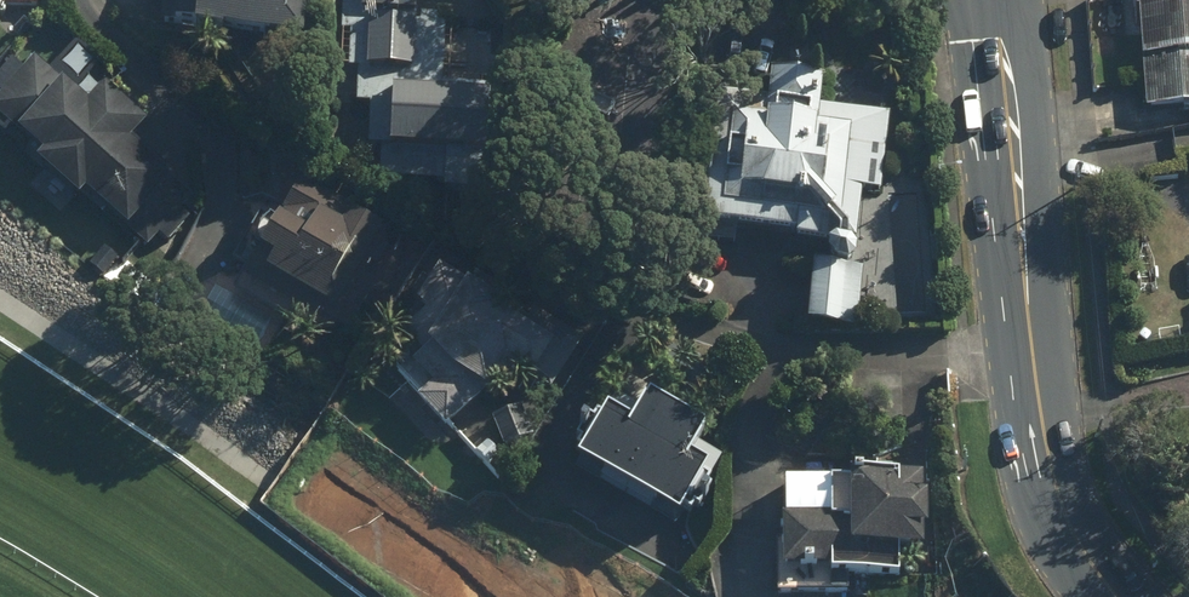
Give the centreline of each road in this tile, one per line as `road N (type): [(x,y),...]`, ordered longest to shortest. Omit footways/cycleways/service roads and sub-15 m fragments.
road 1 (secondary): [(1114,596),(1048,476),(994,0)]
road 2 (residential): [(456,500),(619,596)]

